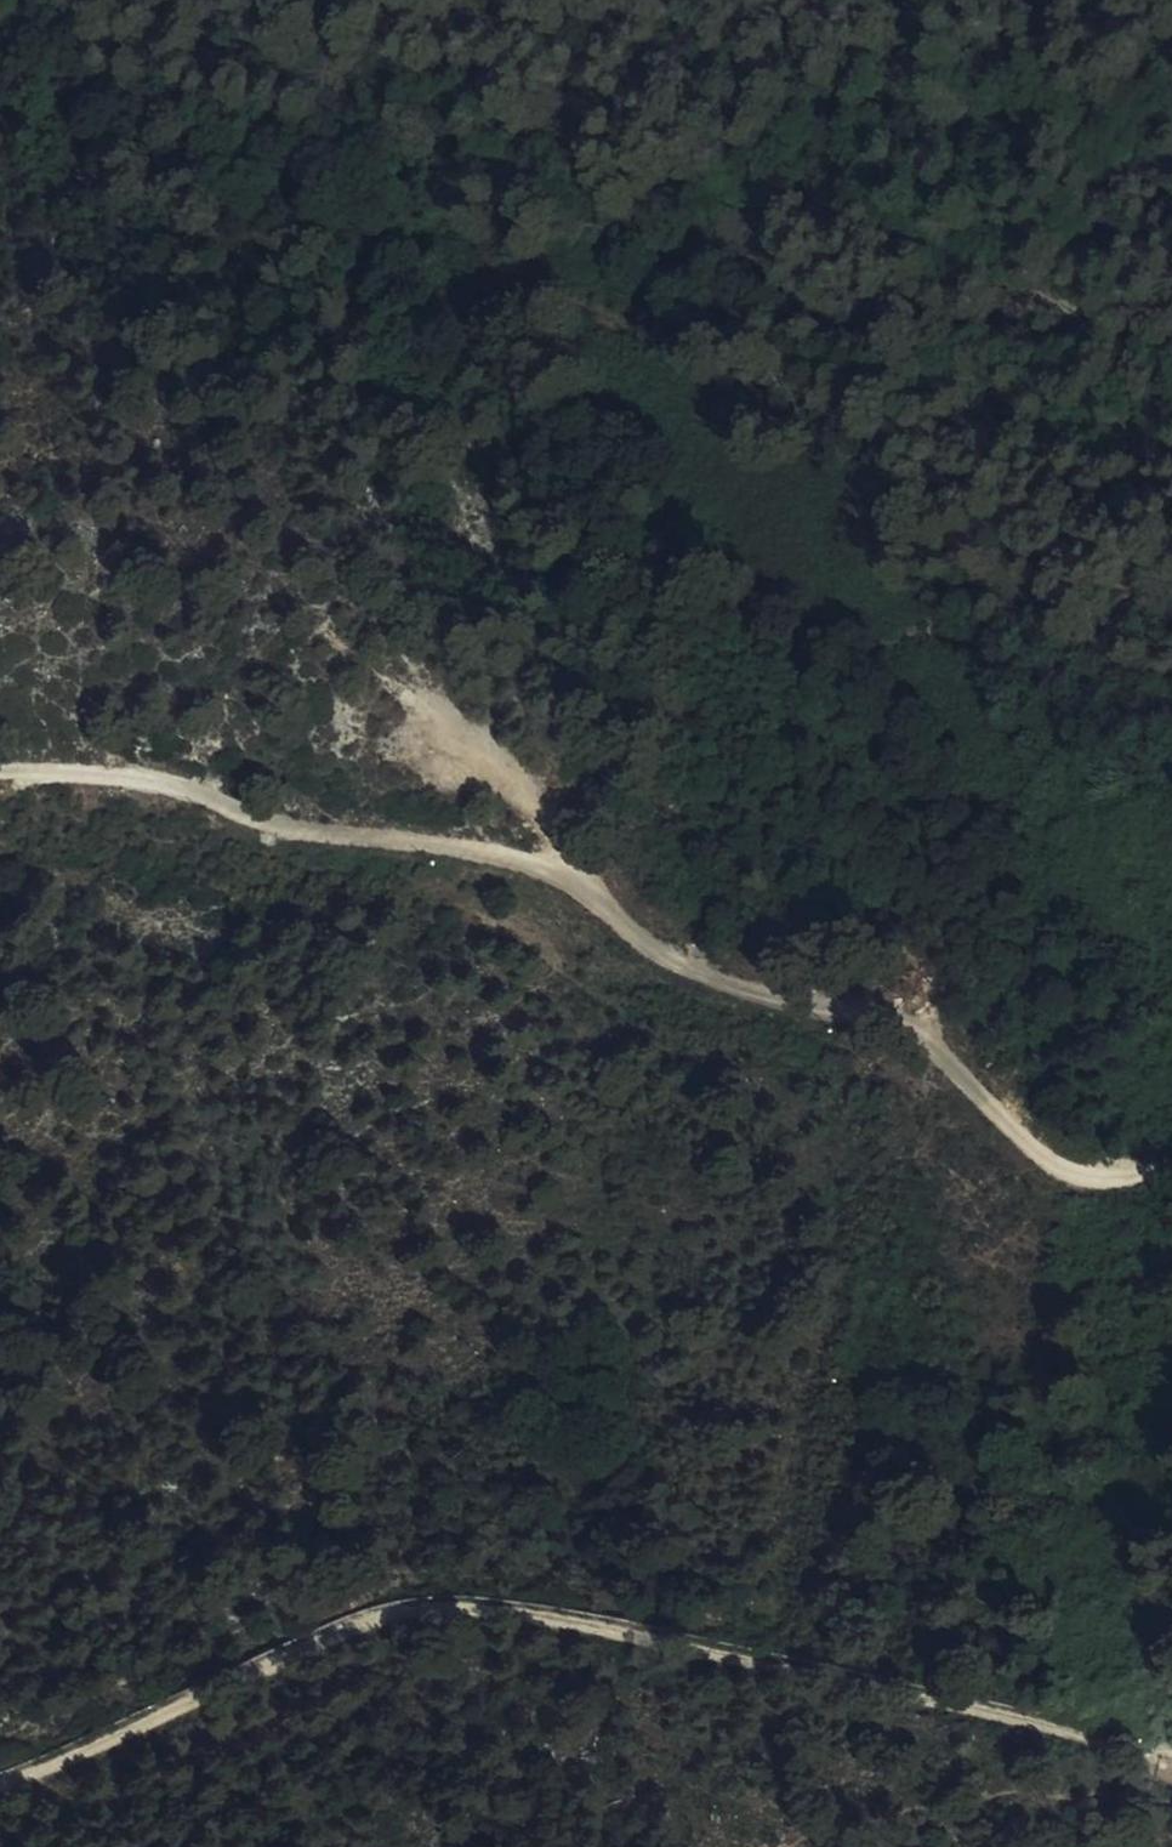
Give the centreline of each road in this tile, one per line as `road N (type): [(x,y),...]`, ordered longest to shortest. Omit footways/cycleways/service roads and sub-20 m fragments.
road 1 (track): [(1171,1164),(1094,1178),(1049,1166),(918,1035),(715,984),(648,950),(572,883),(511,860),(279,826),(133,777),(0,776)]
road 2 (track): [(1171,1757),(530,1615),(435,1606),(351,1623),(99,1749),(0,1785)]

